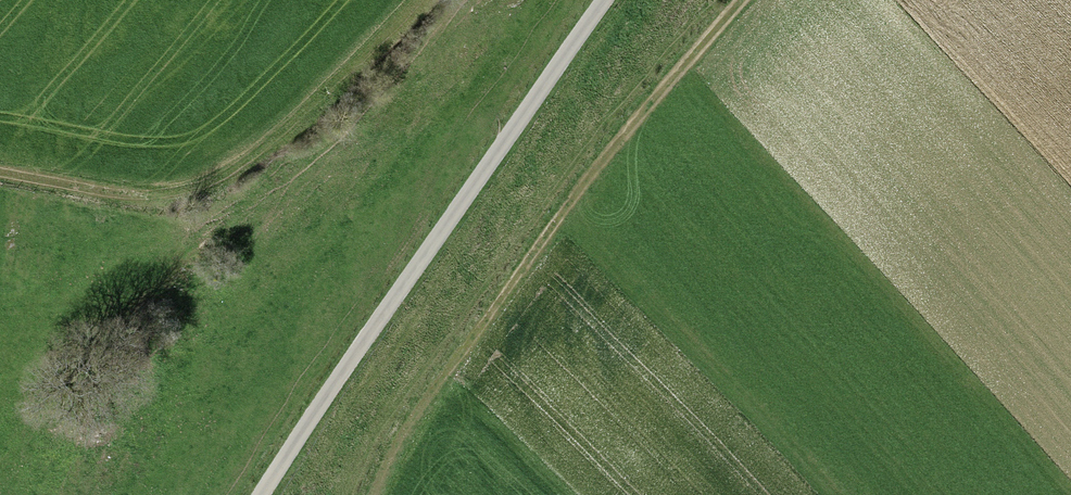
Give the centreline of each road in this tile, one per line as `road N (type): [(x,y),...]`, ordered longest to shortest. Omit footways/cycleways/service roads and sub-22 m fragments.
road 1 (track): [(743,0),(508,294),(397,462),(384,494)]
road 2 (track): [(610,0),(264,494)]
road 3 (track): [(0,181),(149,202)]

